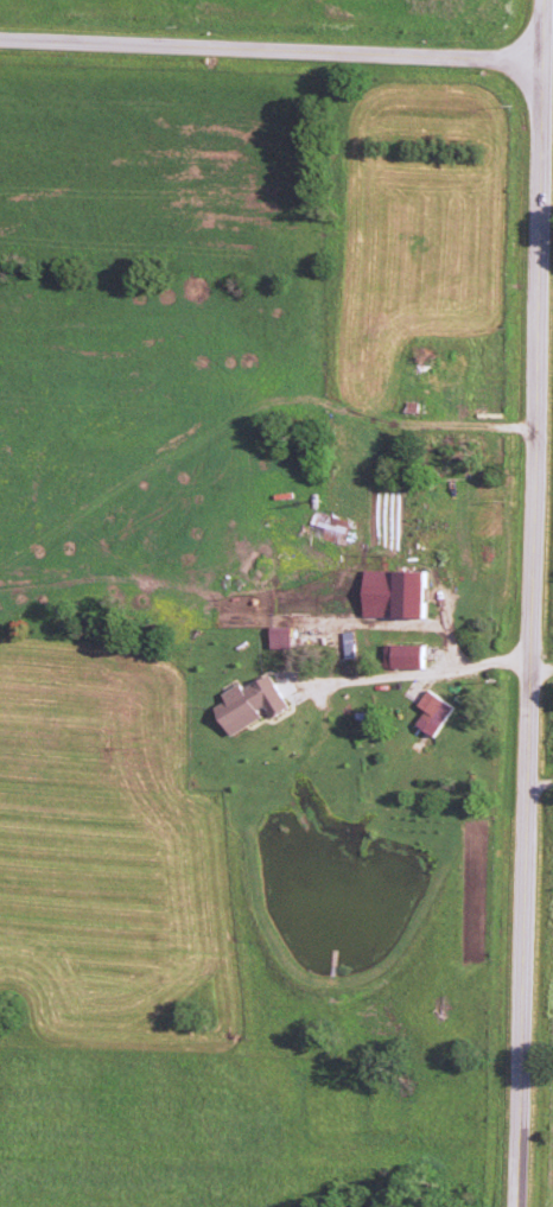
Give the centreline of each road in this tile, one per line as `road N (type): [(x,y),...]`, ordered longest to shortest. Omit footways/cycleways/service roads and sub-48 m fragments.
road 1 (primary): [(518,1206),(542,0)]
road 2 (secondary): [(541,59),(0,39)]

